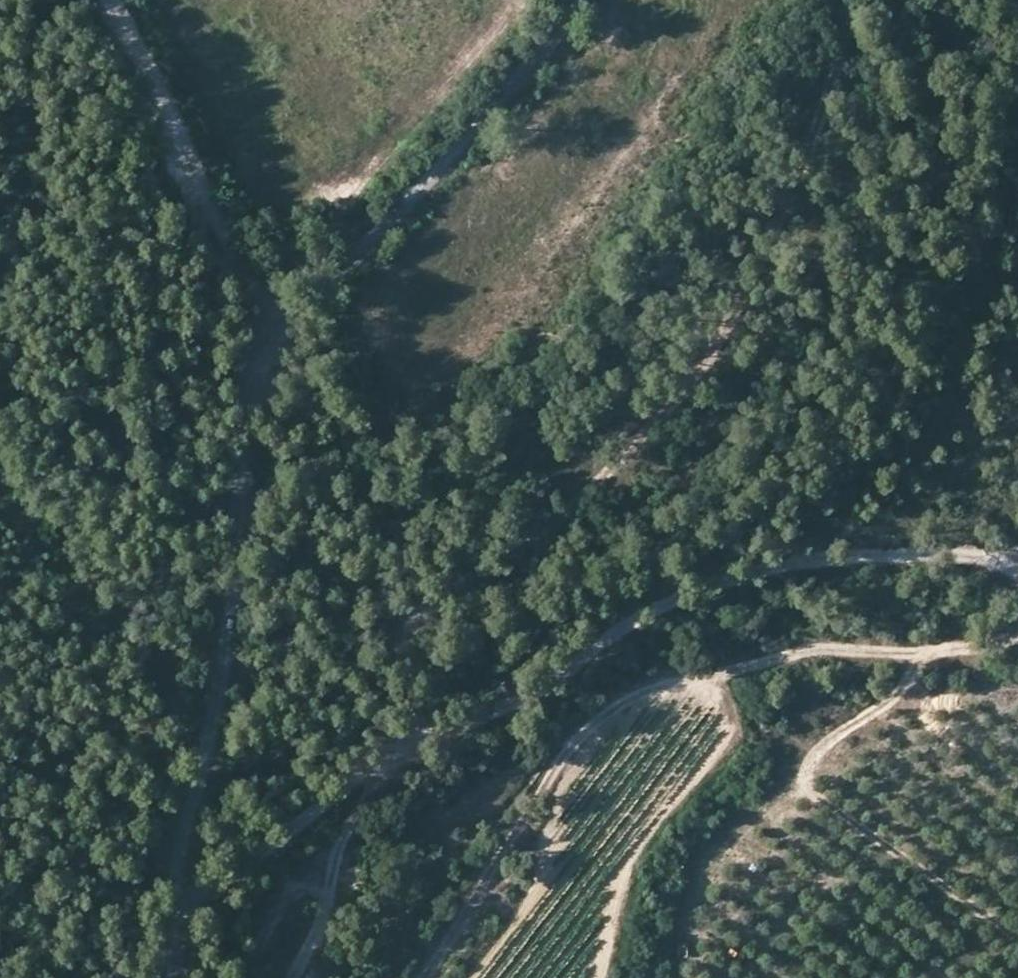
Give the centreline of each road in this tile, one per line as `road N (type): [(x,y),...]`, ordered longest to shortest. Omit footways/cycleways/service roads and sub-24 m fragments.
road 1 (track): [(164,977),(171,859),(212,735),(233,558),(225,419),(505,105),(580,0)]
road 2 (track): [(321,892),(349,818),(390,752),(416,617),(428,598),(533,535),(599,479),(720,339),(864,0)]
road 3 (track): [(173,920),(353,772),(507,696),(663,597),(758,565),(887,553),(980,554),(1017,571)]
road 4 (track): [(424,977),(564,755),(608,710),(676,680),(796,652),(933,652),(1017,634)]
road 5 (track): [(225,419),(226,372),(256,270),(111,0)]
road 6 (track): [(243,977),(277,911),(298,885),(317,881),(319,922),(292,977)]

